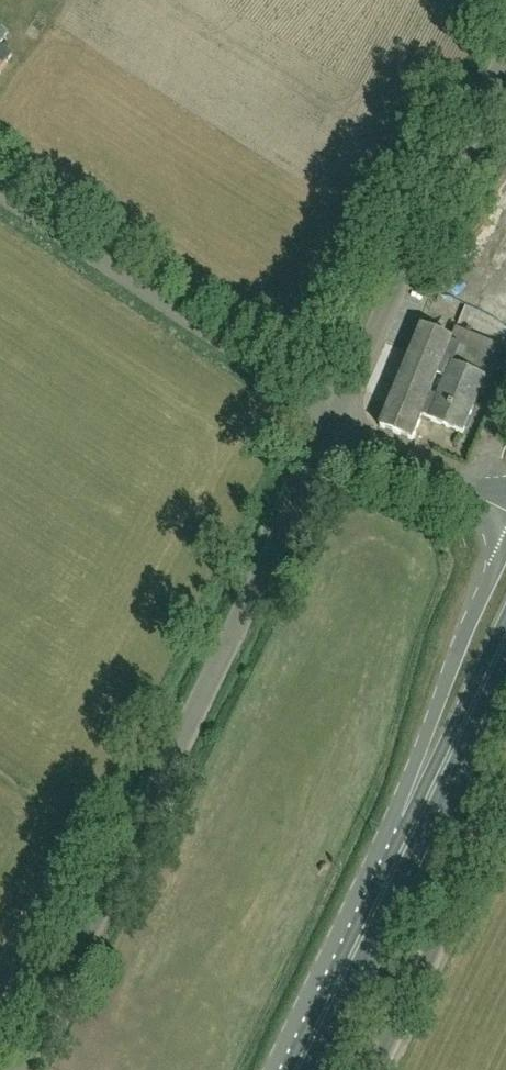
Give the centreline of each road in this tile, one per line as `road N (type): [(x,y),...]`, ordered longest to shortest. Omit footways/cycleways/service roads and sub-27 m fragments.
road 1 (unclassified): [(20,1069),(331,425)]
road 2 (unclassified): [(331,425),(505,55)]
road 3 (unclassified): [(331,425),(0,232)]
road 4 (primary): [(505,530),(457,654),(416,825)]
road 5 (unclassified): [(379,1069),(505,813)]
road 6 (primary): [(297,1069),(416,825)]
road 7 (primary): [(416,825),(505,642)]
road 8 (unclassified): [(505,516),(331,425)]

